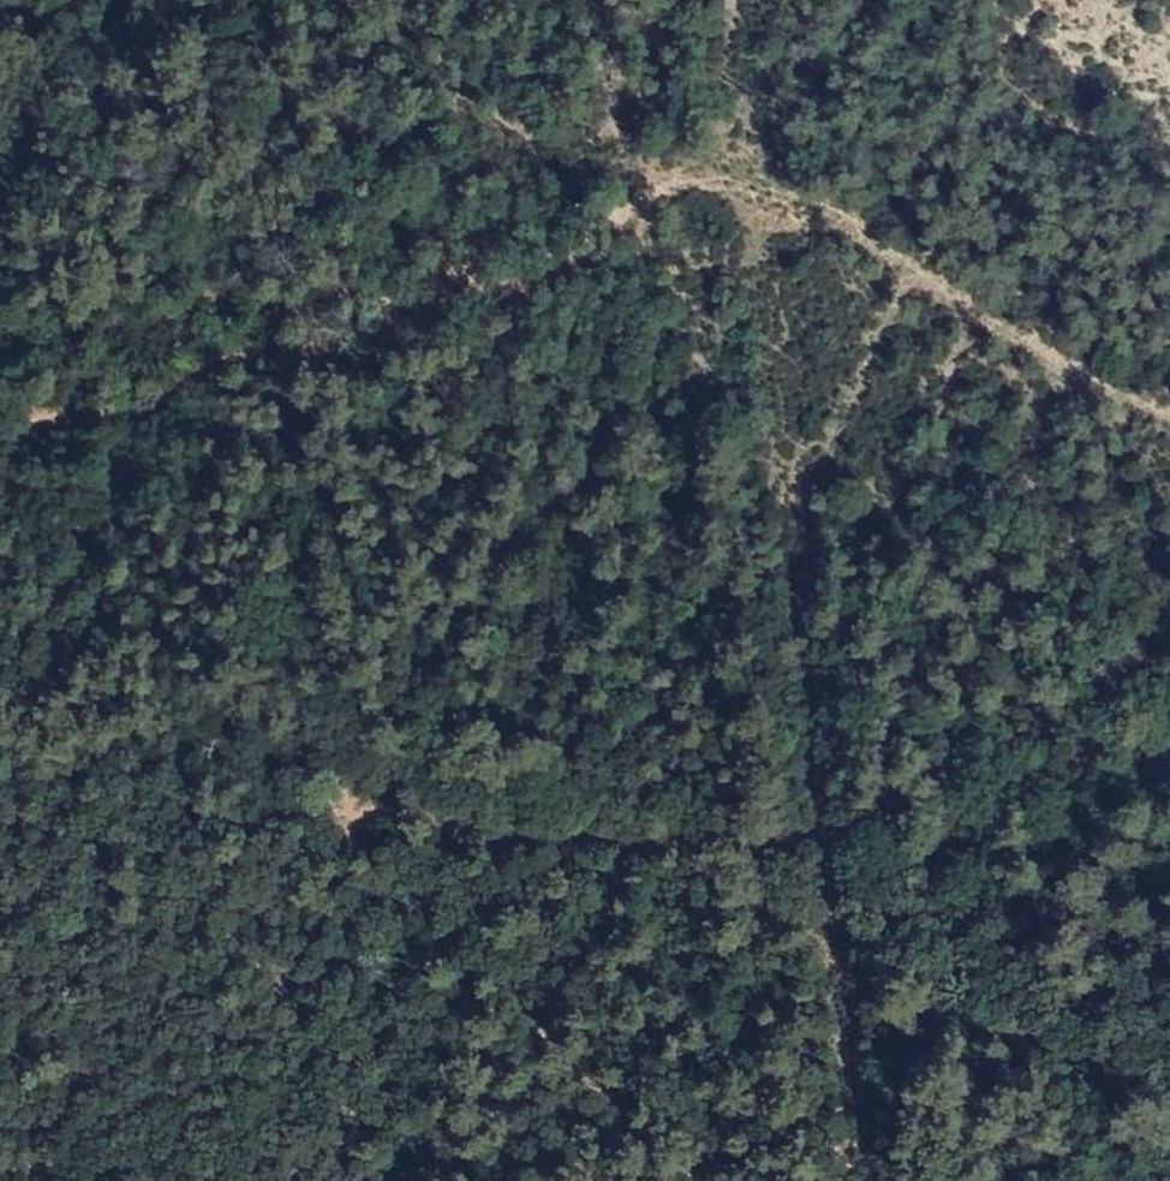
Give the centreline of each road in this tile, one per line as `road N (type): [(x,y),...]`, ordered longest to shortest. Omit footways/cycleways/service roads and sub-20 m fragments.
road 1 (track): [(1169,411),(960,316),(858,222),(647,171),(513,278),(416,330),(93,409),(0,422)]

